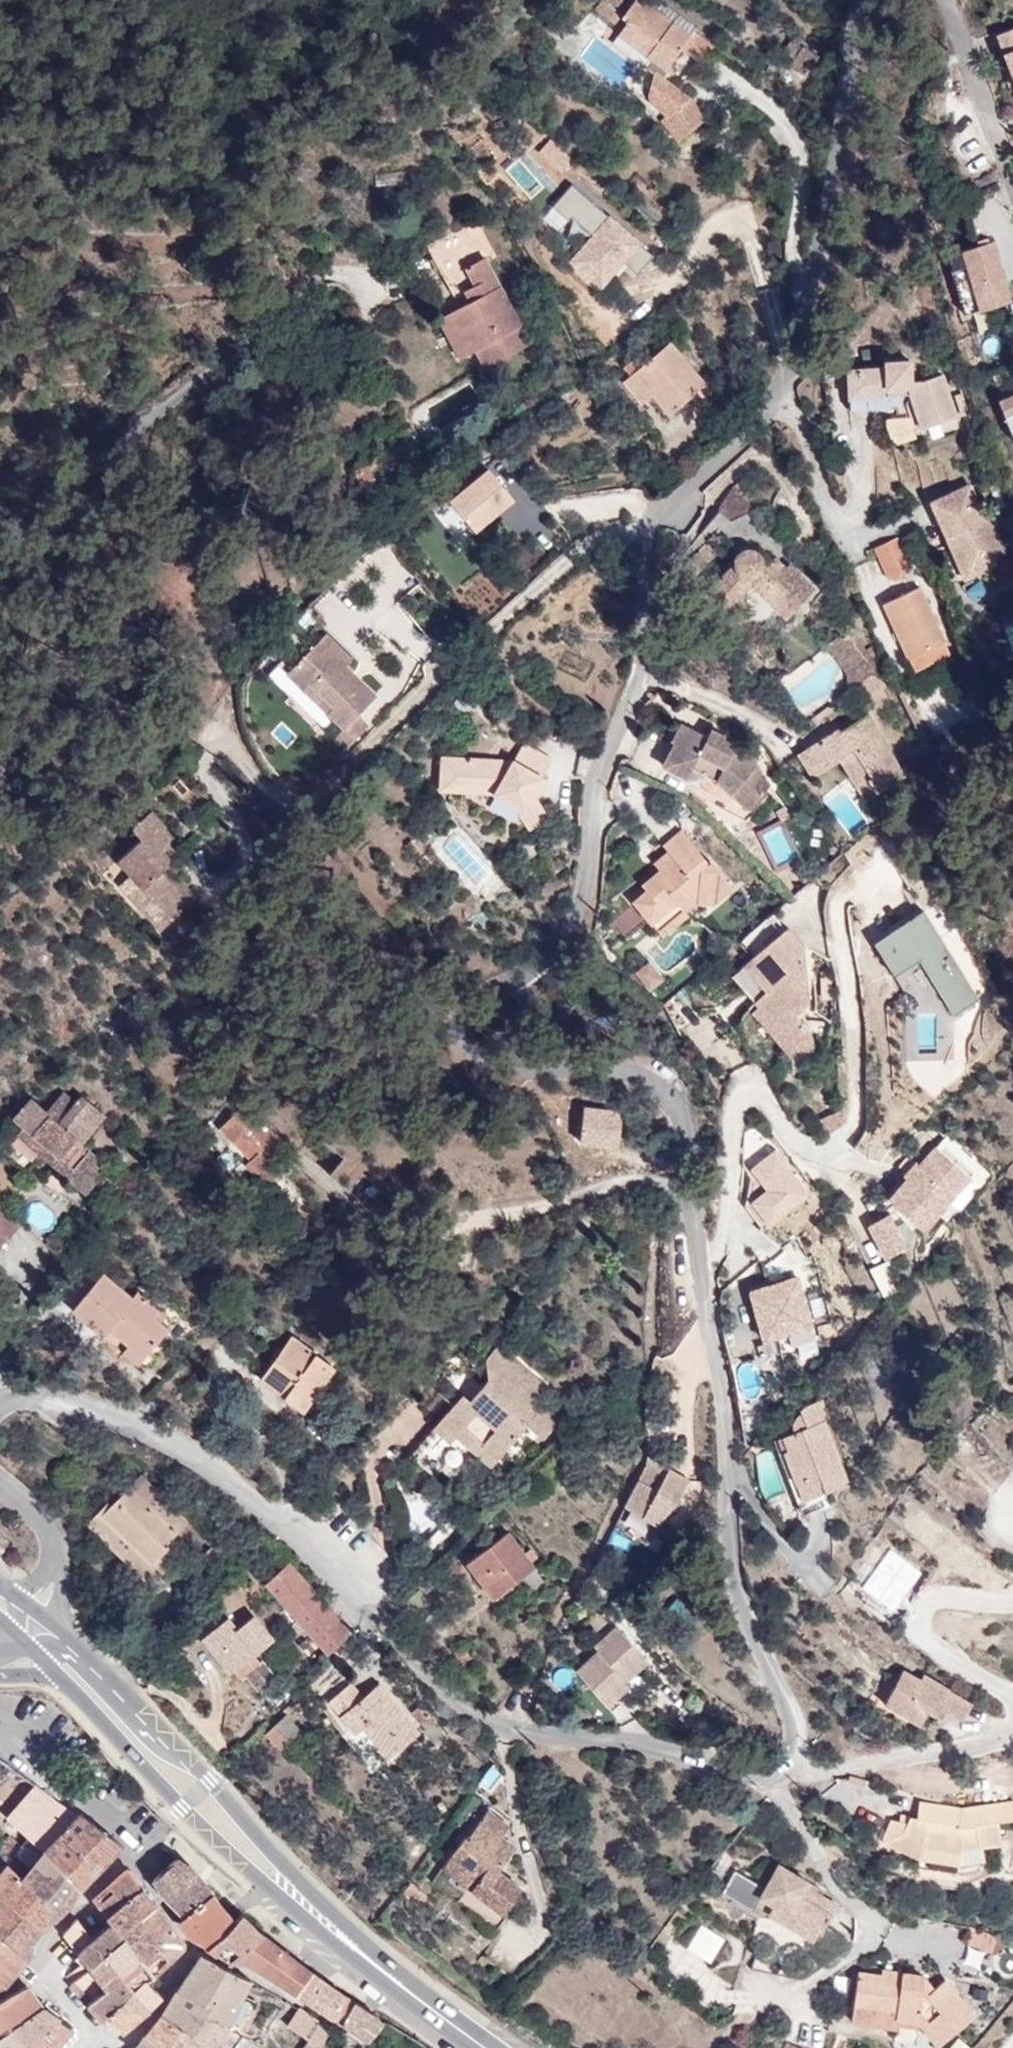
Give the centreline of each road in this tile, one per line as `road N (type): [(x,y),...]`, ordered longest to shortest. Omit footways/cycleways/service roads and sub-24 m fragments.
road 1 (residential): [(695,1207),(690,1147),(670,1074),(586,1051),(512,1054),(463,1025),(488,981),(564,972),(588,896),(604,757),(643,658),(650,516),(783,397)]
road 2 (residential): [(0,1402),(49,1393),(134,1425),(246,1492),(358,1595),(436,1692),(489,1721),(623,1737),(756,1776)]
road 3 (primary): [(60,1675),(181,1807),(310,1920),(481,2047)]
road 4 (residential): [(756,1776),(799,1744),(767,1645),(731,1573),(719,1382),(700,1270)]
road 5 (residential): [(370,290),(343,271),(301,282),(214,374),(0,548)]
road 6 (primary): [(494,2047),(315,1896),(149,1718)]
road 7 (residential): [(695,1207),(662,1182),(631,1174),(477,1223),(386,1212)]
road 8 (residential): [(810,316),(860,0)]
road 9 (residential): [(700,1270),(720,1250),(736,1097),(747,1086),(793,1142),(839,1160)]
road 10 (residential): [(756,1776),(777,1786),(870,1927),(864,1946),(790,1991)]
road 11 (residential): [(783,397),(783,418),(822,498),(852,524),(866,488),(863,461)]
road 12 (residential): [(200,1943),(357,2038)]
road 13 (residential): [(948,0),(1012,170)]
road 14 (residential): [(0,1738),(129,1833),(130,1850)]
road 15 (residential): [(98,2045),(134,2034),(200,1943)]
road 16 (residential): [(130,1850),(32,1963)]
road 17 (unclassified): [(149,1718),(121,1704),(73,1656),(29,1643)]
road 18 (primary): [(149,1718),(52,1623)]

